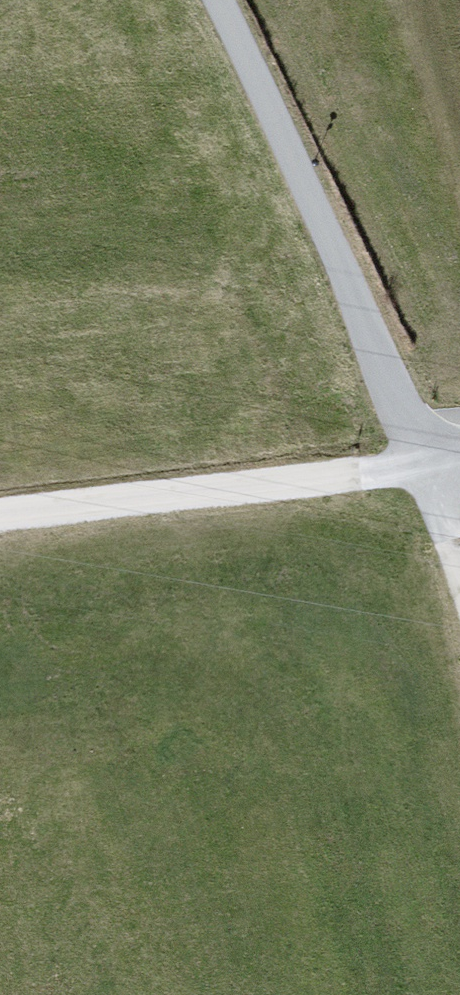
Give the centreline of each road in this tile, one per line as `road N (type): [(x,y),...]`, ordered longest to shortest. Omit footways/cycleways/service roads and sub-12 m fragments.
road 1 (track): [(459,565),(424,459),(354,476),(0,518)]
road 2 (residential): [(424,459),(215,0)]

